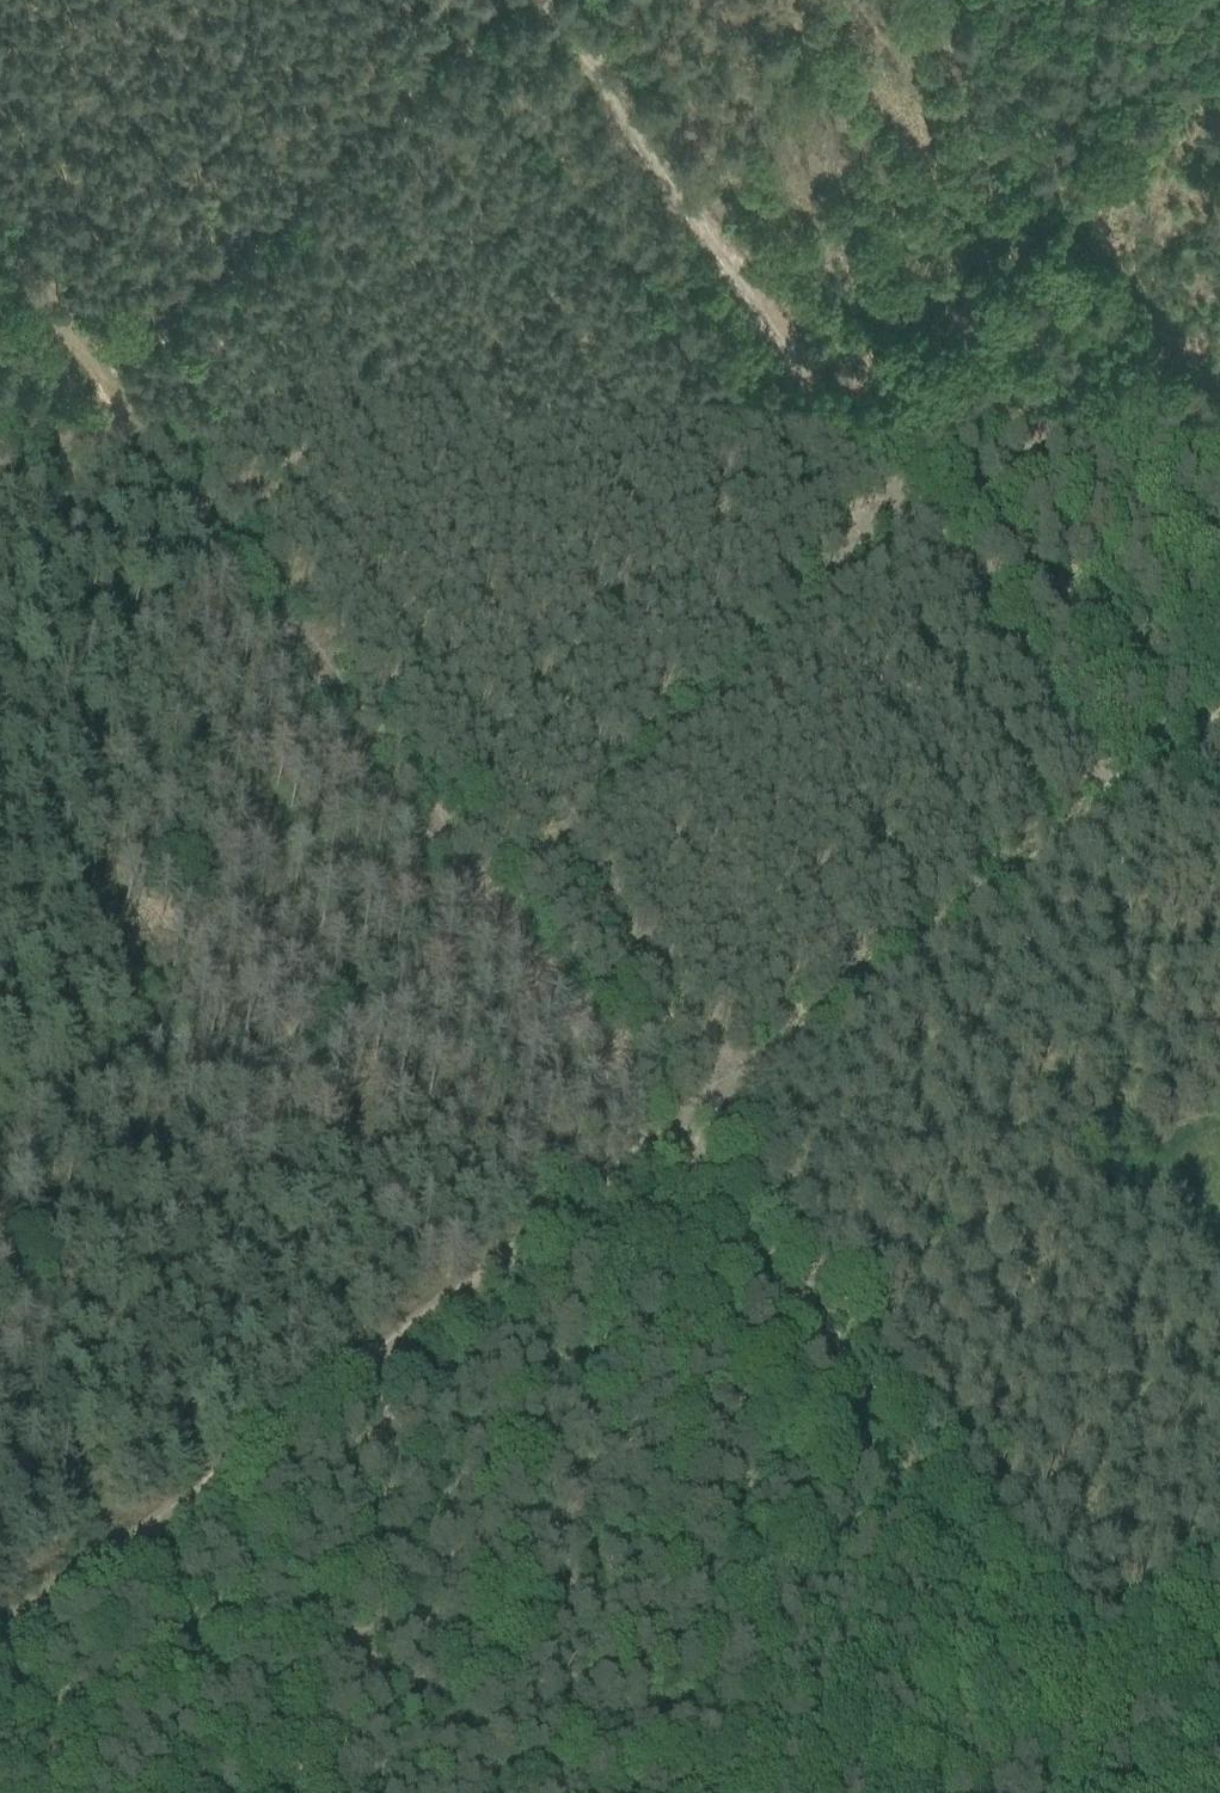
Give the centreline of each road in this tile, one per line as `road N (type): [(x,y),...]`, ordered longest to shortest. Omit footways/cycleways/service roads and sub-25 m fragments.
road 1 (track): [(131,366),(1058,1642)]
road 2 (track): [(548,0),(139,333),(131,366)]
road 3 (track): [(1058,1642),(962,1699),(839,1792)]
road 4 (track): [(131,366),(0,192)]
road 5 (track): [(1219,1531),(1058,1642)]
road 6 (track): [(1058,1642),(1172,1792)]
road 7 (track): [(0,479),(128,396),(131,366)]

